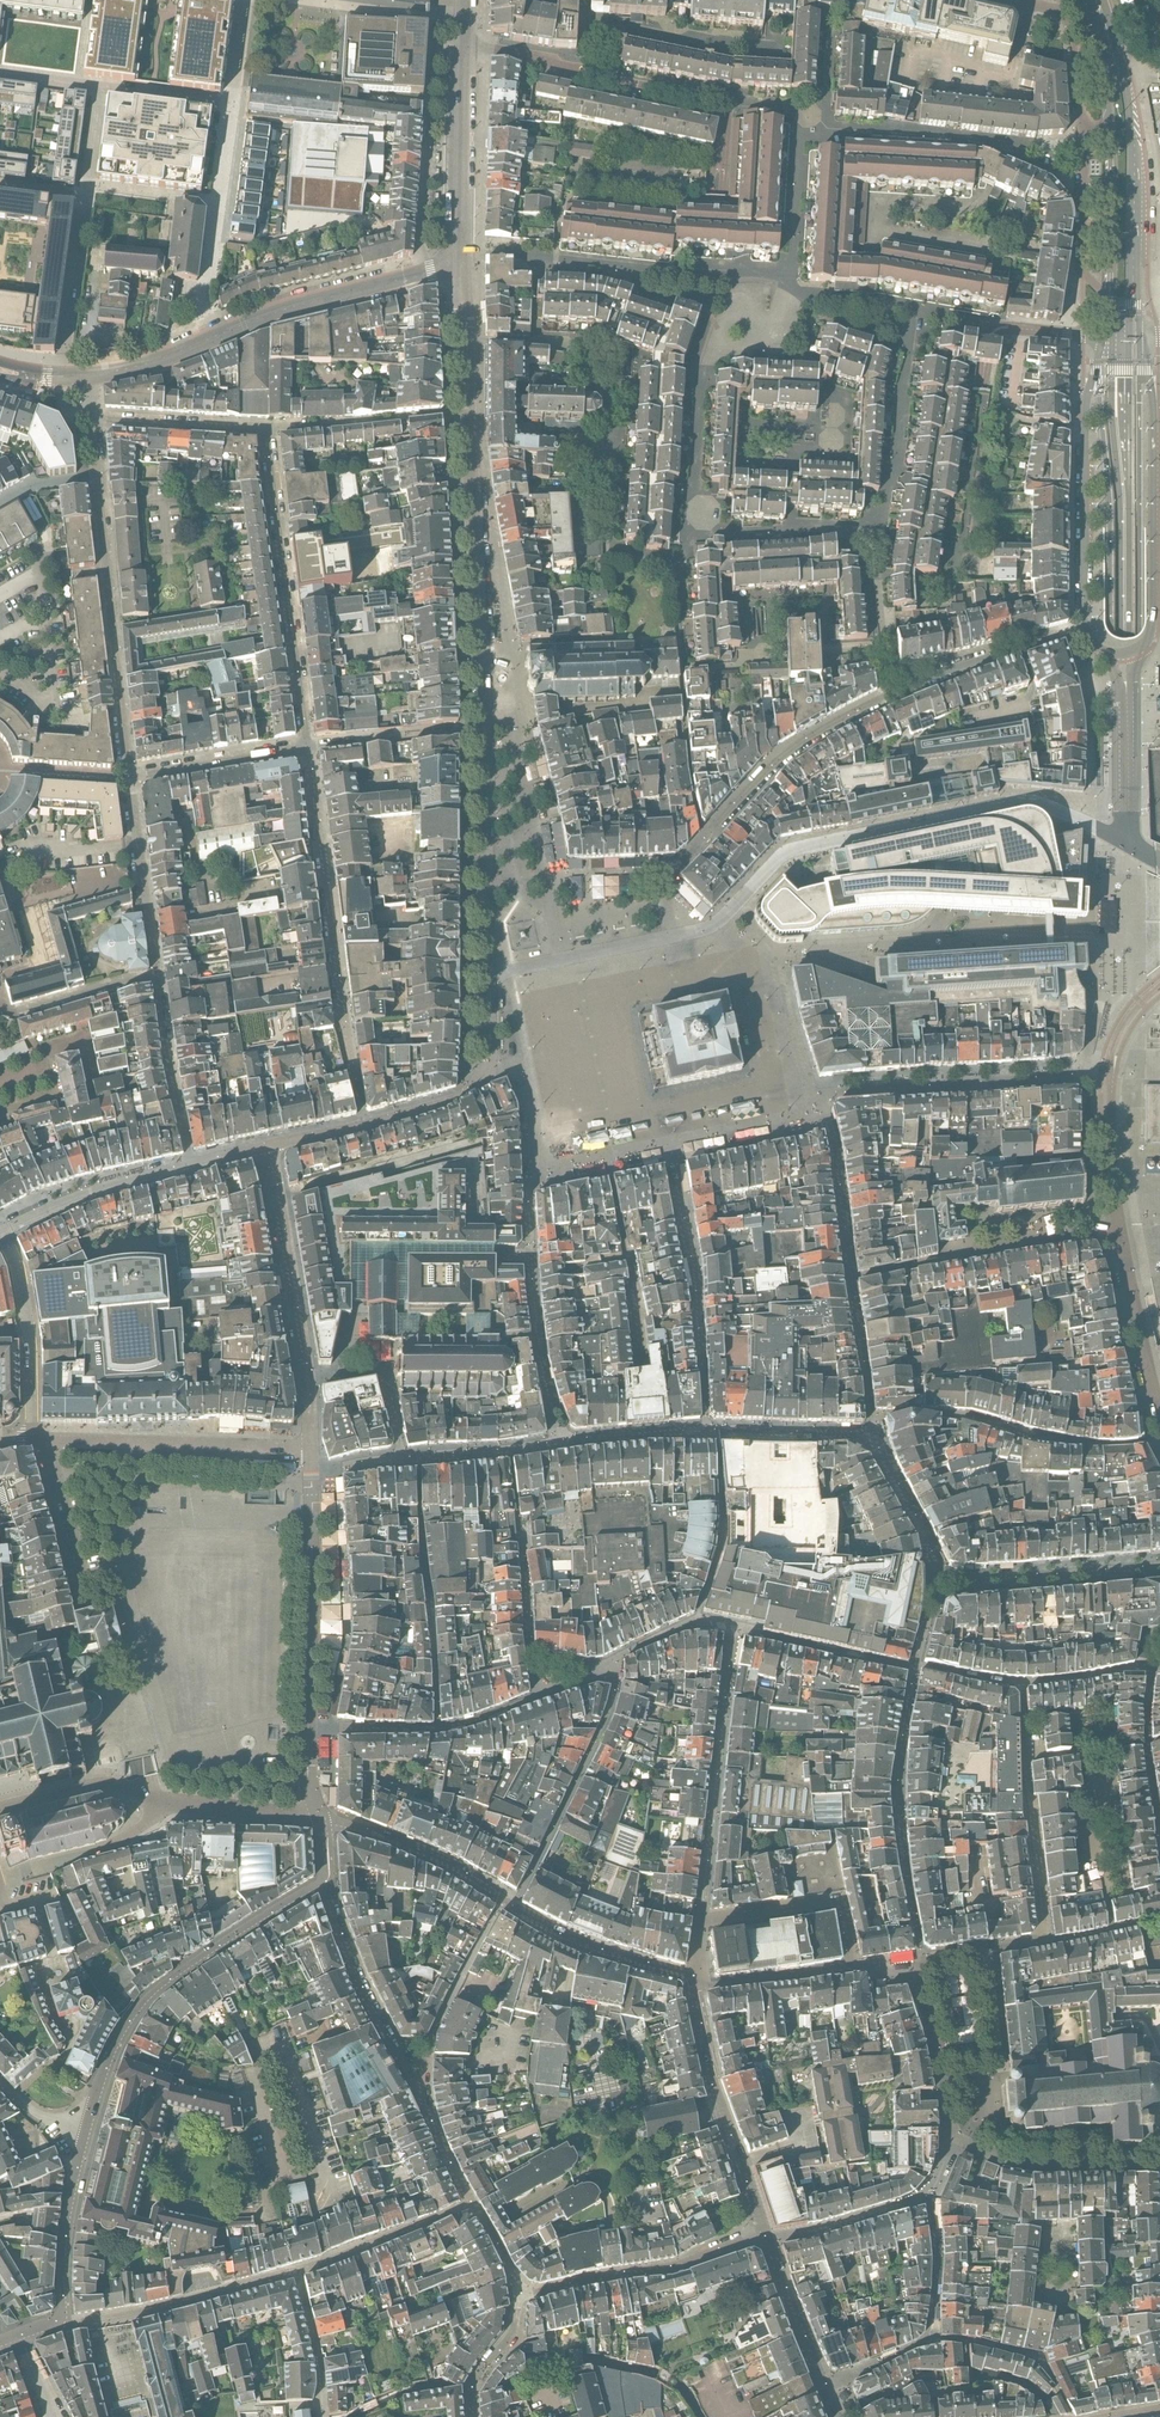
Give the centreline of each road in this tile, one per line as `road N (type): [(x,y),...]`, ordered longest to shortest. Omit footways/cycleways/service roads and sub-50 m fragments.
road 1 (secondary): [(1109,334),(1129,951),(1159,1228)]
road 2 (secondary): [(1159,1167),(1134,876),(1128,334)]
road 3 (tertiary): [(768,2237),(713,2080),(693,1978),(578,1943),(438,1860),(319,1816)]
road 4 (residential): [(1085,630),(904,688),(784,755),(669,876),(672,937)]
road 5 (residential): [(308,746),(268,428),(92,420)]
road 6 (residential): [(1159,1416),(1120,1230),(1106,1115),(1114,1040),(1159,983)]
road 7 (residential): [(473,2202),(297,2271),(183,2303),(62,2319)]
road 8 (residential): [(740,901),(795,849),(1015,802),(1045,805),(1127,843)]
road 9 (residential): [(1122,656),(1147,642),(1153,611),(1153,393),(1131,283)]
road 10 (tertiary): [(90,376),(151,362),(303,304),(461,266)]
road 11 (residential): [(484,729),(464,343)]
road 12 (residential): [(366,1124),(308,746)]
road 13 (residential): [(311,1449),(308,1766),(319,1816)]
road 14 (residential): [(92,420),(128,776)]
road 15 (tertiary): [(322,1880),(147,1997),(117,2040),(86,2129)]
road 16 (residential): [(463,46),(727,103),(721,163)]
road 17 (tertiary): [(311,1449),(307,1377),(267,1147)]
road 18 (residential): [(1109,334),(1084,409),(1085,630)]
road 19 (secondary): [(1131,283),(1132,132),(1103,0)]
road 20 (residential): [(1159,2165),(1036,2167),(990,2157),(953,2137),(942,2076)]
road 21 (tertiary): [(43,1439),(311,1449)]
road 22 (residential): [(768,2237),(678,2264),(520,2293)]
road 23 (residential): [(486,972),(484,729)]
road 24 (residential): [(366,1124),(456,1098),(482,1081),(486,972)]
road 25 (tertiary): [(461,266),(463,46)]
road 26 (residential): [(34,1439),(26,1308),(15,1260),(0,1239)]
road 27 (tertiary): [(191,1165),(82,1193),(0,1230)]
road 28 (residential): [(128,776),(158,976)]
road 29 (tertiary): [(839,2416),(768,2237)]
road 30 (tertiary): [(86,2129),(67,2226),(62,2319)]
road 31 (residential): [(158,976),(191,1165)]
road 32 (residential): [(672,937),(486,972)]
road 33 (residential): [(1122,656),(1127,843)]
road 34 (residential): [(128,776),(308,746)]
road 35 (residential): [(942,2076),(923,1961),(986,1951)]
road 36 (residential): [(942,2076),(1002,2068),(986,1951)]
road 37 (residential): [(392,2044),(322,1880)]
road 38 (residential): [(308,746),(484,729)]
road 39 (residential): [(319,1816),(149,1796)]
road 40 (residential): [(1030,4),(1062,14),(1072,27),(1083,146)]
road 41 (secondary): [(1110,127),(1109,294)]
road 42 (residential): [(0,1008),(22,1013),(158,976)]
road 43 (residential): [(1083,146),(1085,276),(1109,294)]
road 44 (residential): [(89,1587),(43,1439)]
road 45 (residential): [(0,1807),(104,1783),(149,1796)]
road 46 (residential): [(149,1796),(127,1840),(32,1871)]
road 47 (residential): [(520,2293),(512,2337),(472,2390),(472,2416)]
road 48 (residential): [(429,2043),(489,1927)]
road 49 (secondary): [(1087,0),(1110,127)]

